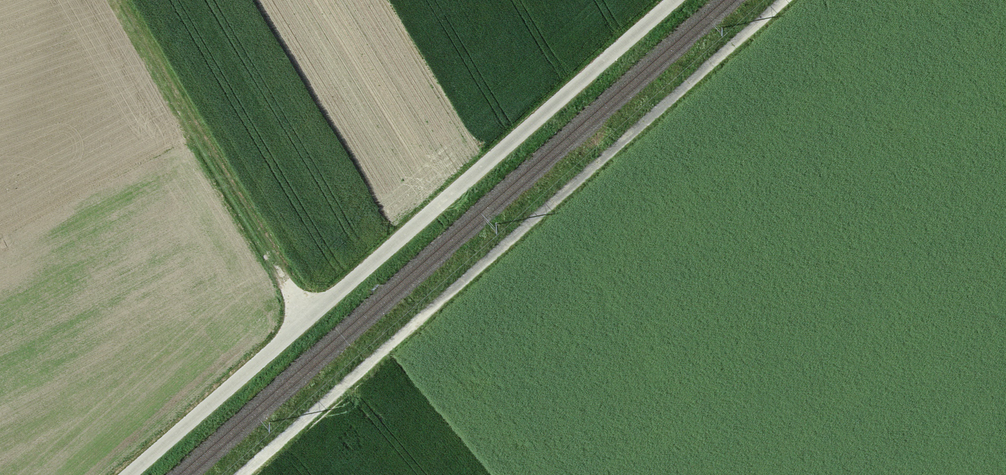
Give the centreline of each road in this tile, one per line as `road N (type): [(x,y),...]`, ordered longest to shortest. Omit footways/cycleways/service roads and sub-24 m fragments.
road 1 (track): [(785,0),(240,474)]
road 2 (track): [(674,0),(129,474)]
road 3 (track): [(307,321),(115,0)]

